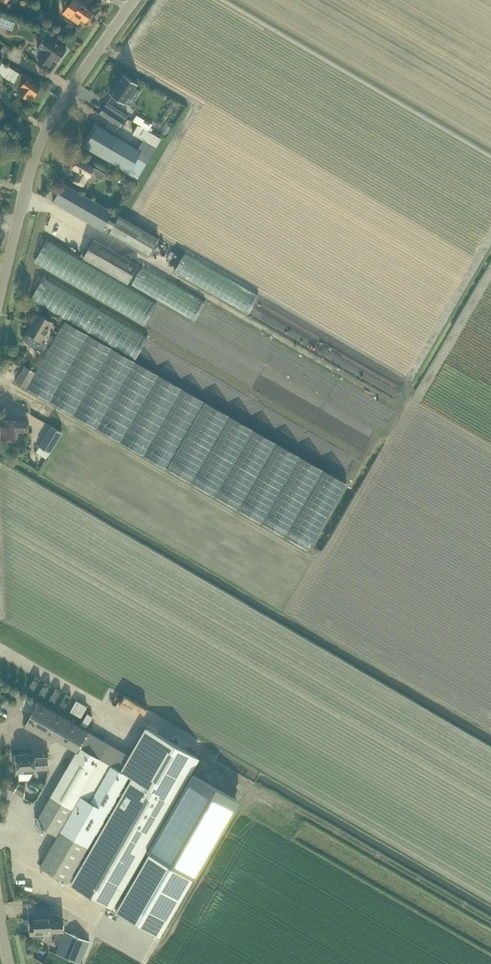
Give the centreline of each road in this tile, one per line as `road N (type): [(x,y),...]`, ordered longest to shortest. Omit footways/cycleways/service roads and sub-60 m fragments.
road 1 (unclassified): [(0,293),(46,132),(134,0)]

